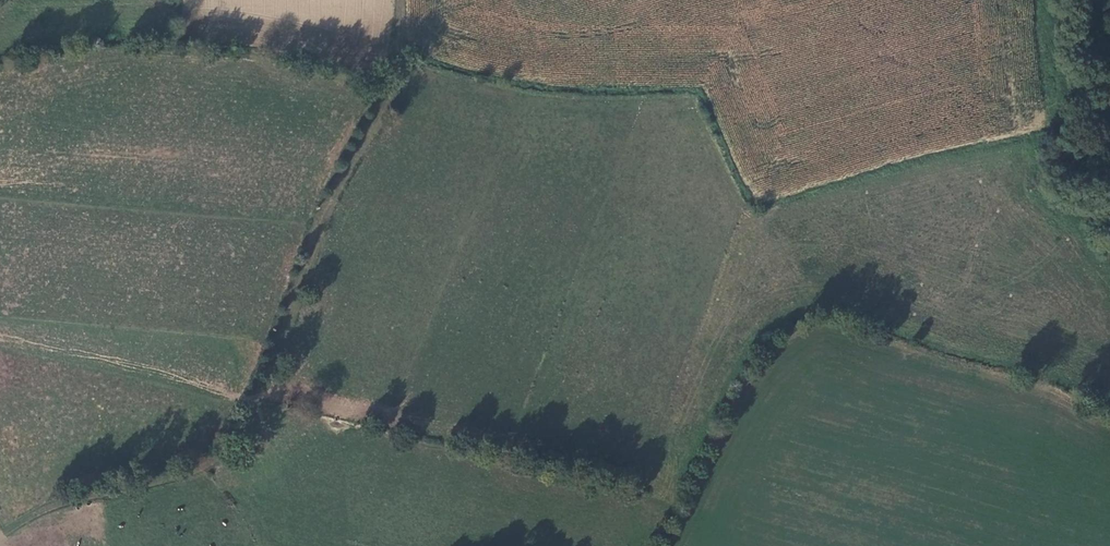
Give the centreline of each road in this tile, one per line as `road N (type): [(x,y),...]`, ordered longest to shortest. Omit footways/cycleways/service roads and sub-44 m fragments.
road 1 (track): [(0,539),(62,504),(207,470)]

